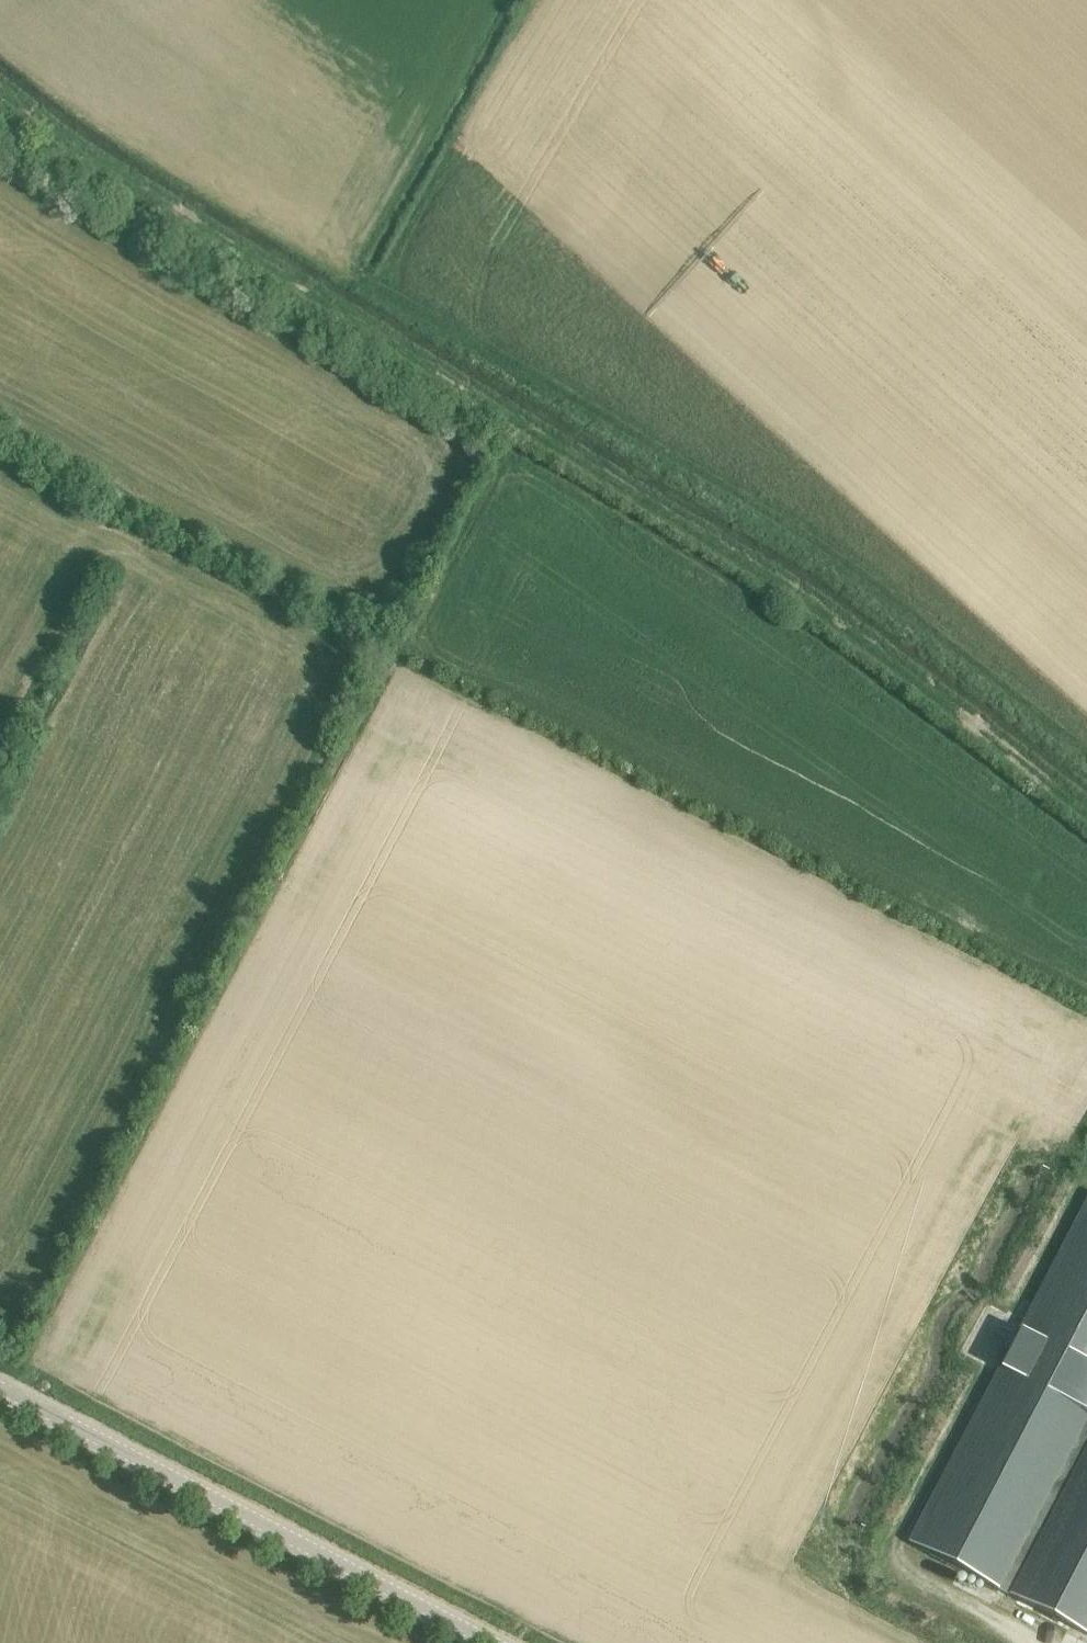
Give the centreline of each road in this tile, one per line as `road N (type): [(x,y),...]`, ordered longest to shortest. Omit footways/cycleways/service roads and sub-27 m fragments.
road 1 (track): [(1086,815),(962,718),(631,494),(187,228),(63,149),(0,98)]
road 2 (unclassified): [(486,1642),(0,1394)]

